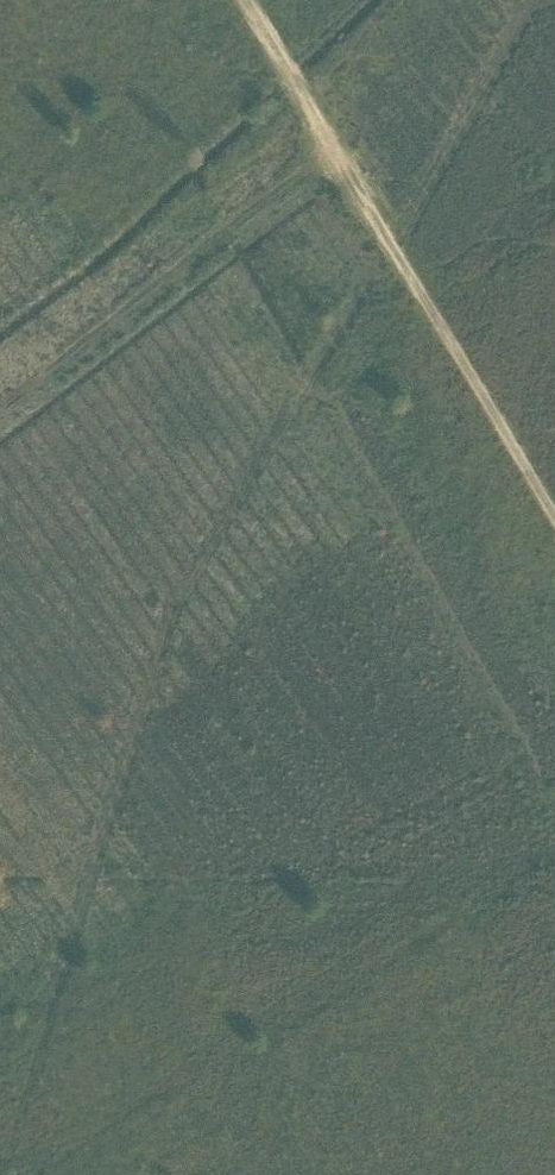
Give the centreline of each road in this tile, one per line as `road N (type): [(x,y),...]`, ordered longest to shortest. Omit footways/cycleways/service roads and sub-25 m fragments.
road 1 (track): [(554,526),(238,0)]
road 2 (track): [(324,147),(0,401)]

